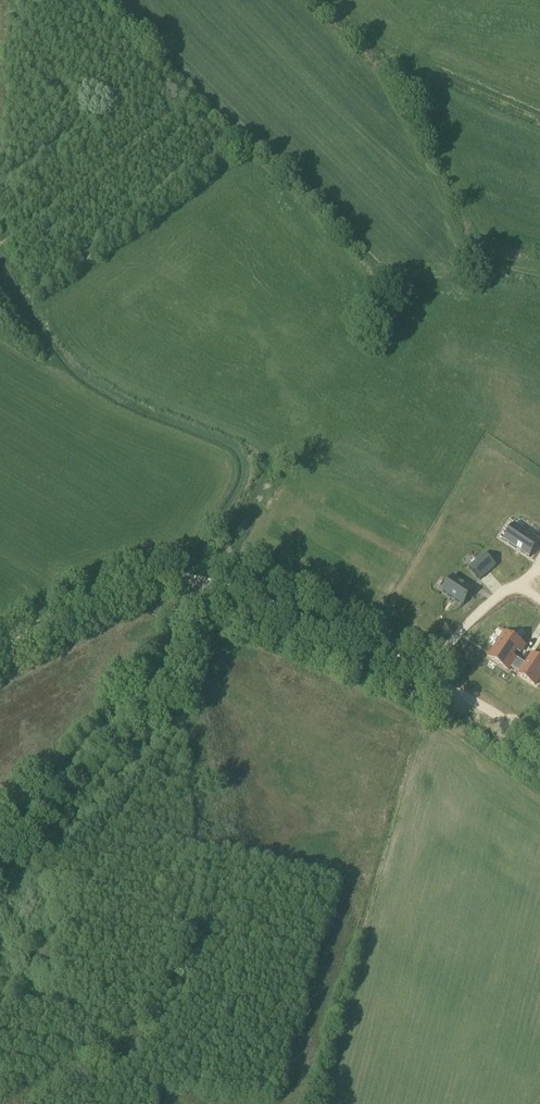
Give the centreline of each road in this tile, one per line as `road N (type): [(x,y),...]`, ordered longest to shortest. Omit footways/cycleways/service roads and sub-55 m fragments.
road 1 (track): [(459,692),(253,597),(201,583),(125,587),(0,650)]

